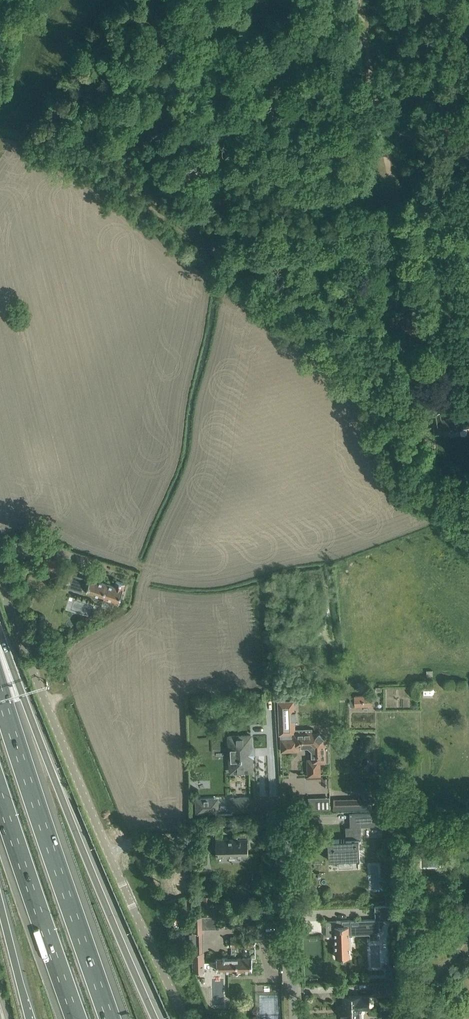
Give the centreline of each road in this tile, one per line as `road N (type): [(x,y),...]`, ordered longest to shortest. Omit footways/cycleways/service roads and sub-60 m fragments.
road 1 (unclassified): [(185,1018),(77,780),(0,577)]
road 2 (motorway): [(155,1018),(0,650)]
road 3 (motorway): [(111,1018),(0,697)]
road 4 (motorway): [(0,801),(77,1018)]
road 5 (residential): [(294,1018),(287,817)]

